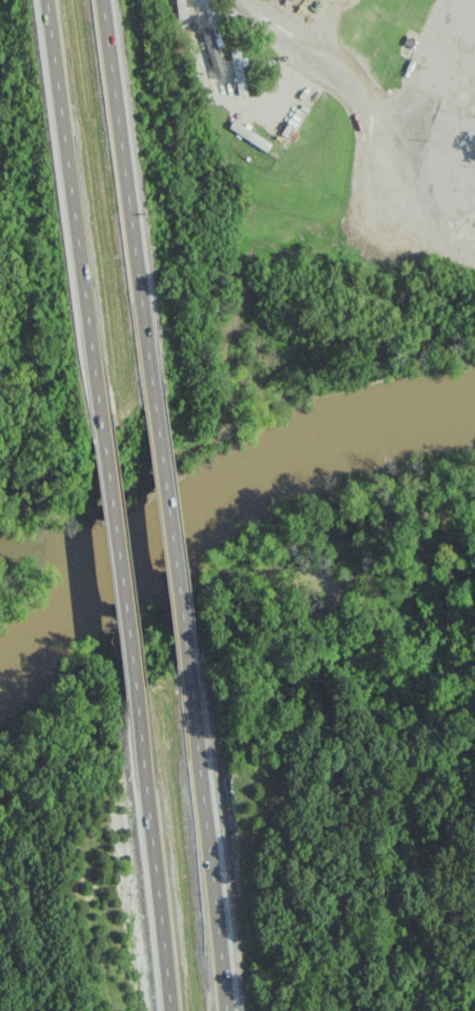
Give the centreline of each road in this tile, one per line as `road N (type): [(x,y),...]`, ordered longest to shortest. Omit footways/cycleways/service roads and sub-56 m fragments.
road 1 (motorway): [(45,0),(100,432)]
road 2 (motorway): [(152,398),(100,0)]
road 3 (residential): [(235,0),(363,100),(422,211),(448,243),(474,257)]
road 4 (motorway): [(226,1010),(185,660)]
road 5 (motorway): [(134,691),(170,1010)]
road 6 (motorway): [(185,660),(152,398)]
road 7 (motorway): [(100,432),(134,691)]

